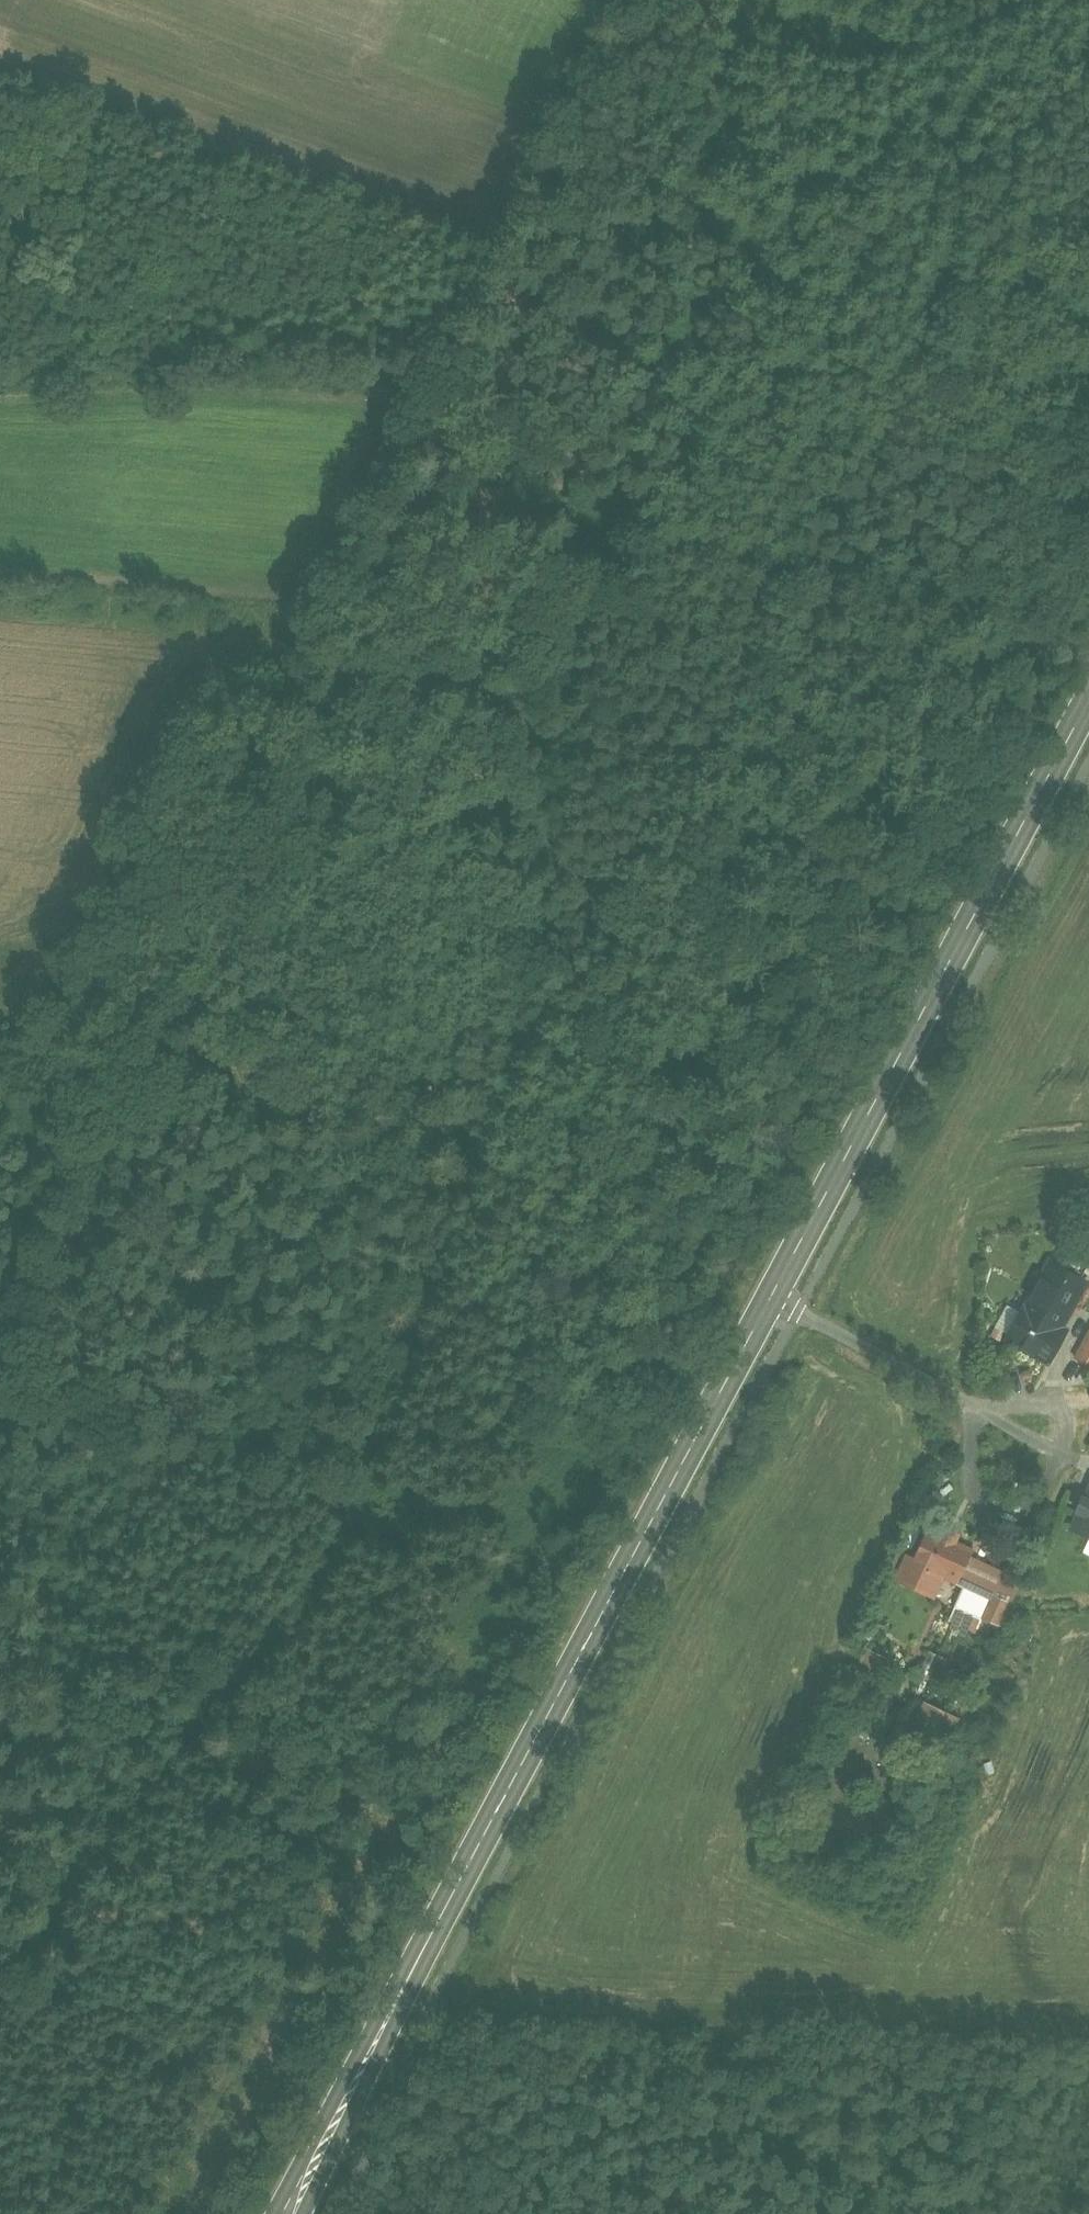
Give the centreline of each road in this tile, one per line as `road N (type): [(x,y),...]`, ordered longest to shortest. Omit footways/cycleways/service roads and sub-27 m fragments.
road 1 (primary): [(288,2213),(771,1298)]
road 2 (track): [(1088,620),(400,477)]
road 3 (primary): [(771,1298),(1088,706)]
road 4 (residential): [(771,1298),(969,1409)]
road 5 (residential): [(1060,1457),(1028,1511),(988,1512),(968,1500),(963,1482),(969,1409)]
road 6 (residential): [(969,1409),(1082,1406),(1060,1457)]

